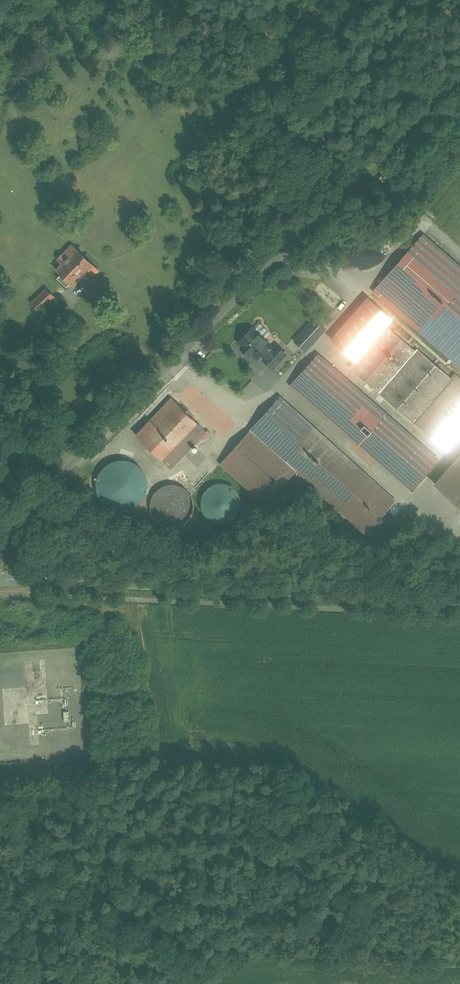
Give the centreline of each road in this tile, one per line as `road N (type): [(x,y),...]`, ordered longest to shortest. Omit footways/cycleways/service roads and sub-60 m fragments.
road 1 (unclassified): [(29,506),(459,74)]
road 2 (secondary): [(459,595),(0,580)]

